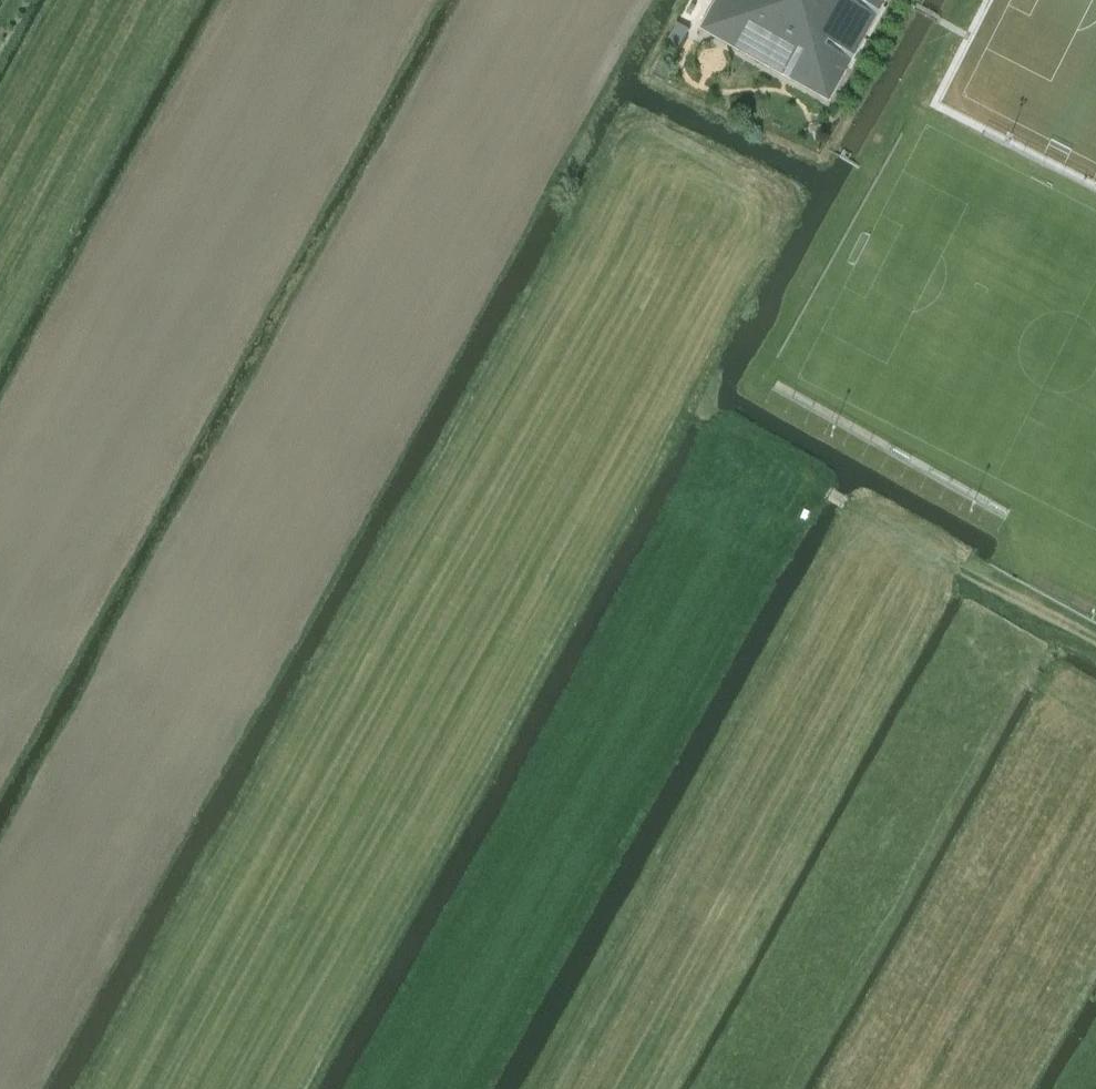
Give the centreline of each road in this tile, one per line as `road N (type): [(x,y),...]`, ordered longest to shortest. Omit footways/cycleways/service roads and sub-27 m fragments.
road 1 (track): [(957,566),(1095,644)]

